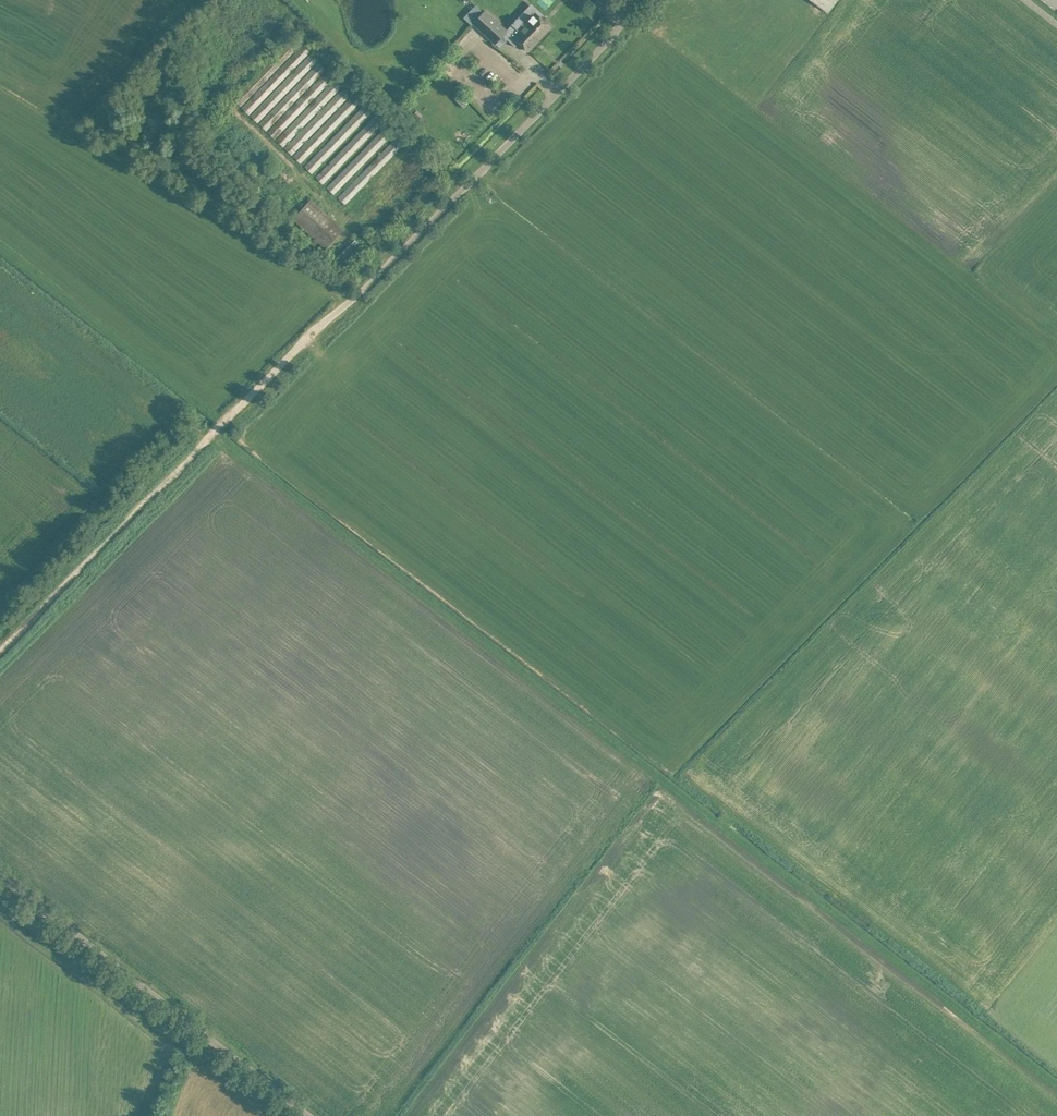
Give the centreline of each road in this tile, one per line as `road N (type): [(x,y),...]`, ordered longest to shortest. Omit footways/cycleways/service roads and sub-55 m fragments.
road 1 (unclassified): [(321,327),(612,38),(639,0)]
road 2 (unclassified): [(293,1115),(0,888)]
road 3 (track): [(210,437),(0,645)]
road 4 (track): [(210,437),(321,327)]

